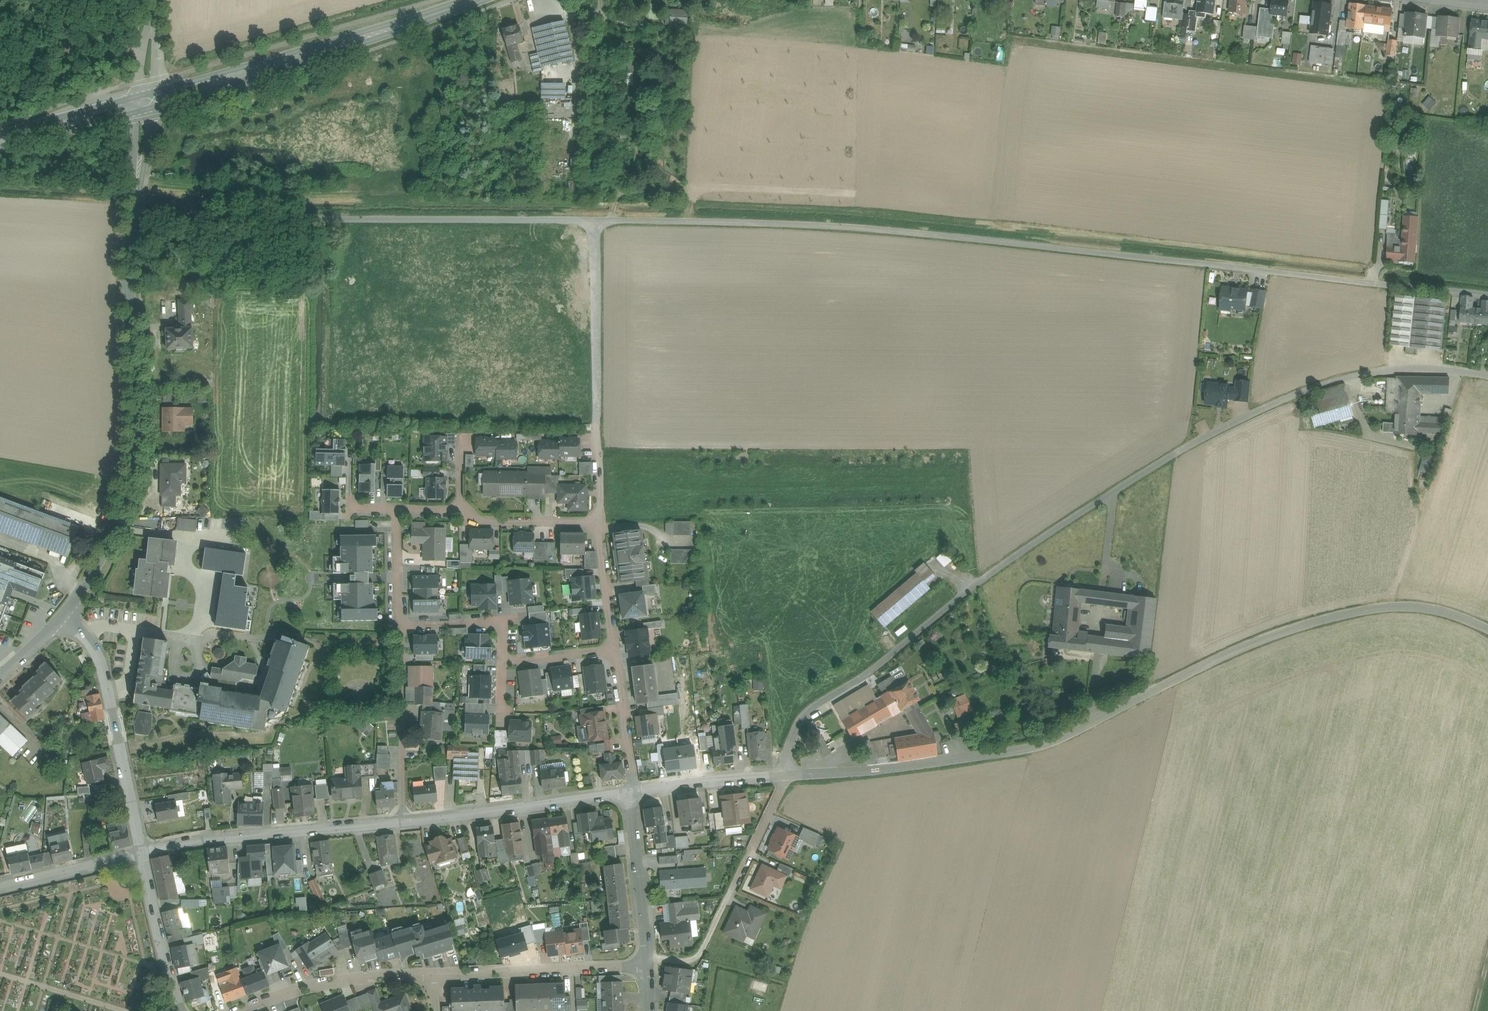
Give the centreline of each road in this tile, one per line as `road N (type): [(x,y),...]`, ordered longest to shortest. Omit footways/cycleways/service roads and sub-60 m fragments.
road 1 (unclassified): [(461,220),(854,226),(1487,295)]
road 2 (residential): [(785,775),(807,710),(876,669),(1014,557),(1181,451),(1348,379),(1441,369),(1487,375)]
road 3 (residential): [(1487,629),(1425,608),(1334,617),(1241,648),(1046,744),(895,768),(785,775)]
road 4 (residential): [(62,617),(103,553),(132,471),(135,212)]
road 5 (secondary): [(476,0),(146,103)]
road 6 (track): [(600,522),(592,221)]
road 7 (residential): [(403,820),(144,853)]
road 8 (residential): [(144,853),(102,668),(62,617)]
road 9 (residential): [(635,792),(403,820)]
road 10 (residential): [(649,967),(429,975)]
road 11 (residential): [(429,975),(311,985),(236,1010)]
road 12 (residential): [(401,626),(403,820)]
road 13 (unclassified): [(135,212),(327,220)]
road 14 (residential): [(649,967),(635,792)]
road 15 (residential): [(181,1010),(144,853)]
road 16 (residential): [(785,775),(635,792)]
road 17 (secondary): [(146,103),(0,141)]
road 18 (residential): [(144,853),(0,888)]
road 19 (residential): [(401,626),(507,623),(506,661)]
road 20 (residential): [(635,792),(616,650)]
road 21 (residential): [(460,511),(482,521),(600,522)]
road 22 (residential): [(460,358),(461,220)]
road 23 (residential): [(327,220),(327,357)]
road 24 (residential): [(460,358),(596,358)]
road 25 (unclassified): [(327,220),(461,220)]
road 26 (residential): [(616,650),(600,522)]

